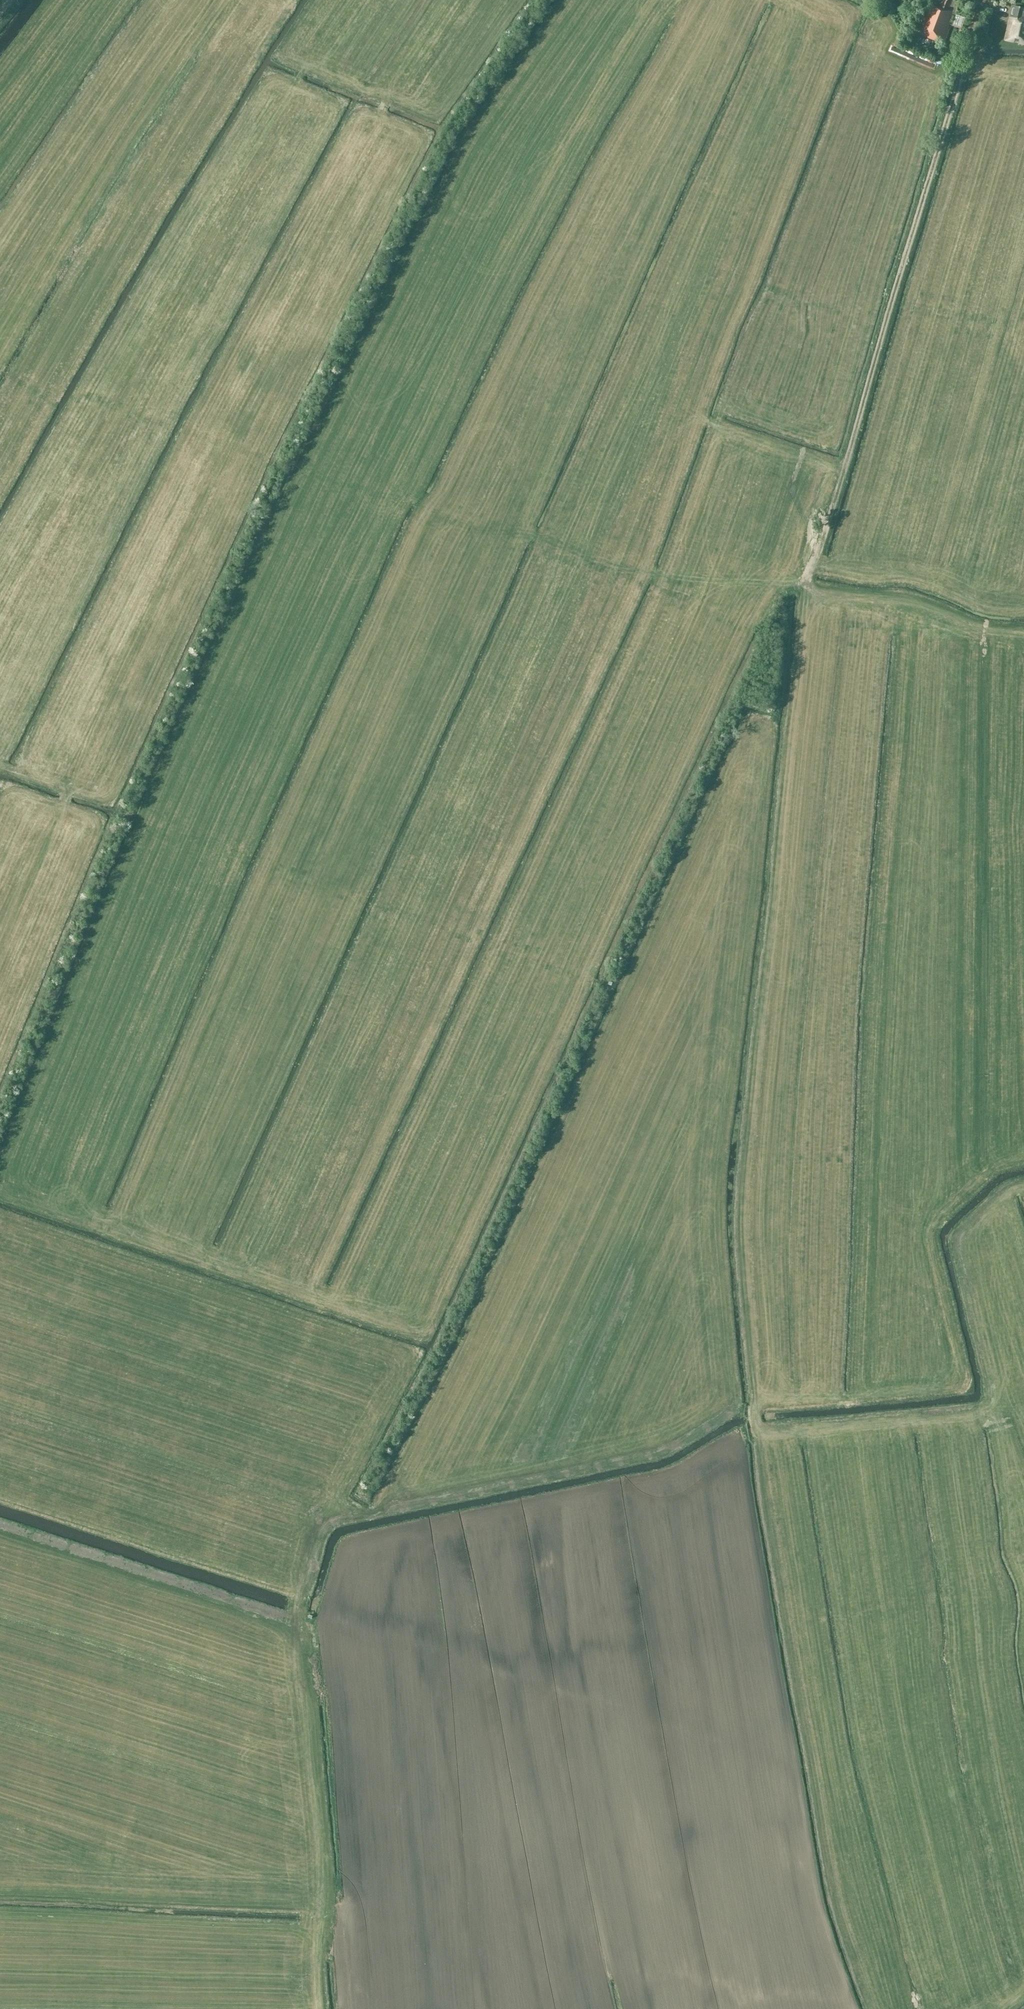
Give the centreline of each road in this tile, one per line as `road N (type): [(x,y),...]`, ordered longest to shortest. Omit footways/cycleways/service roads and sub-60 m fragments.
road 1 (track): [(812,577),(981,0)]
road 2 (track): [(339,2008),(310,1696),(292,1616),(325,1526),(399,1509)]

